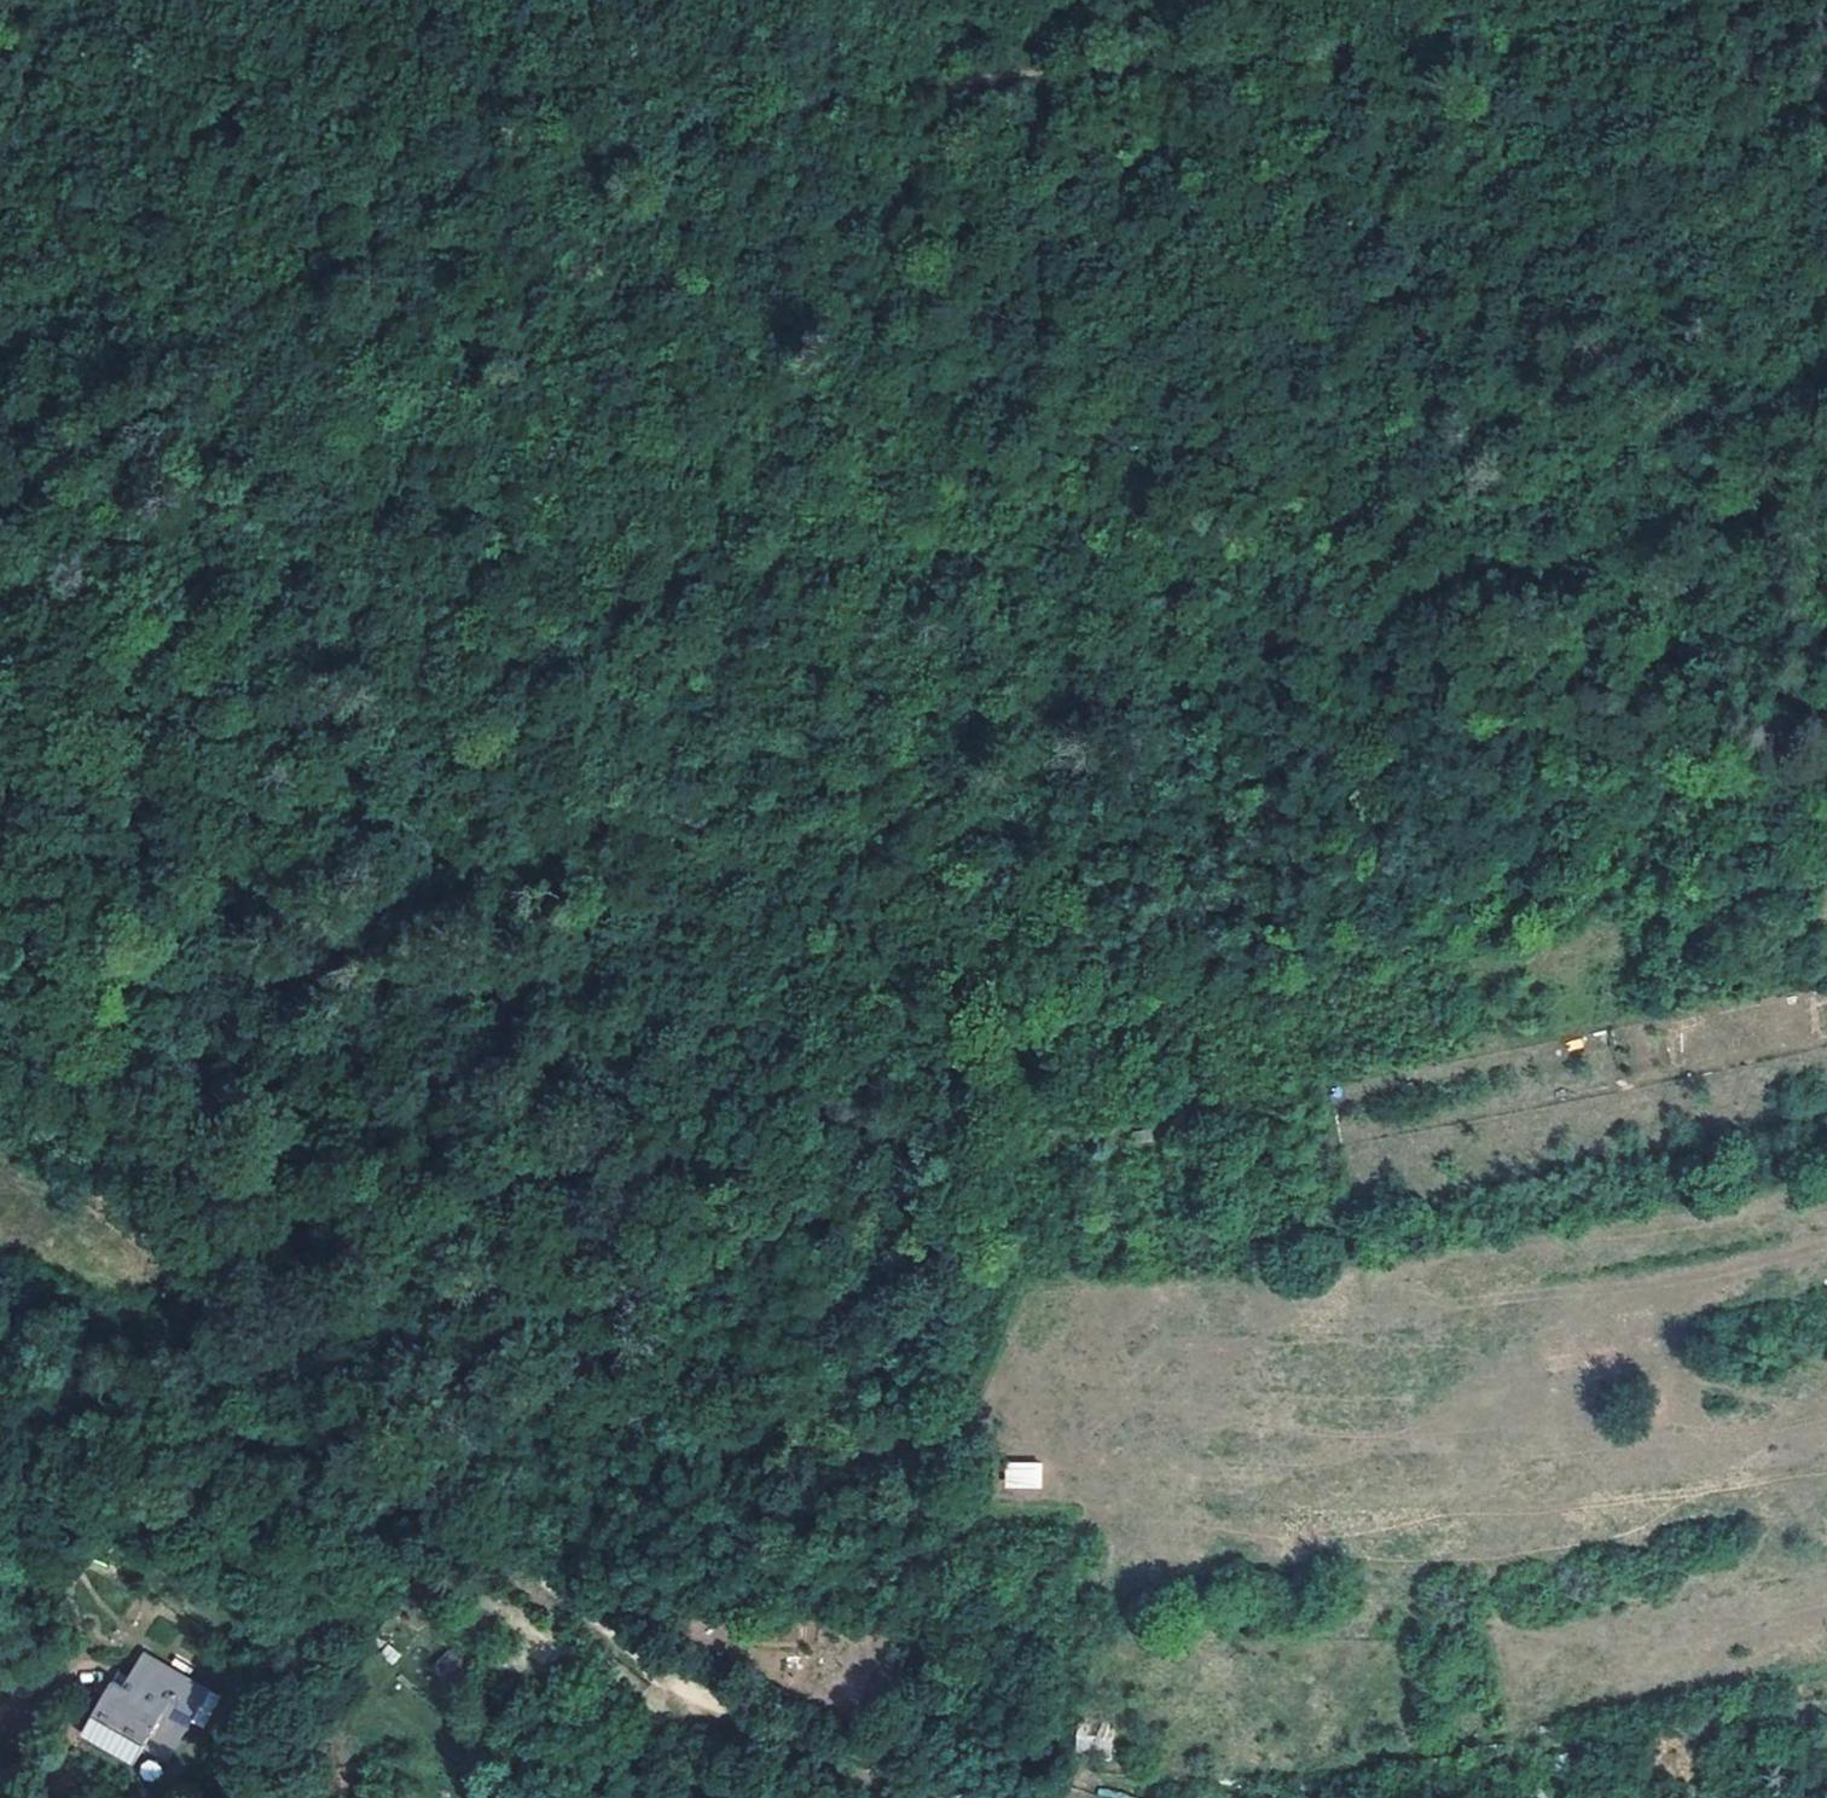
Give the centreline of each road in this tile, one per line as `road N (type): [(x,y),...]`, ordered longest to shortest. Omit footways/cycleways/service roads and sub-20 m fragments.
road 1 (track): [(206,1300),(308,1458),(525,1570),(748,1732),(1002,1797)]
road 2 (track): [(0,1120),(35,1159),(111,1204),(206,1300)]

